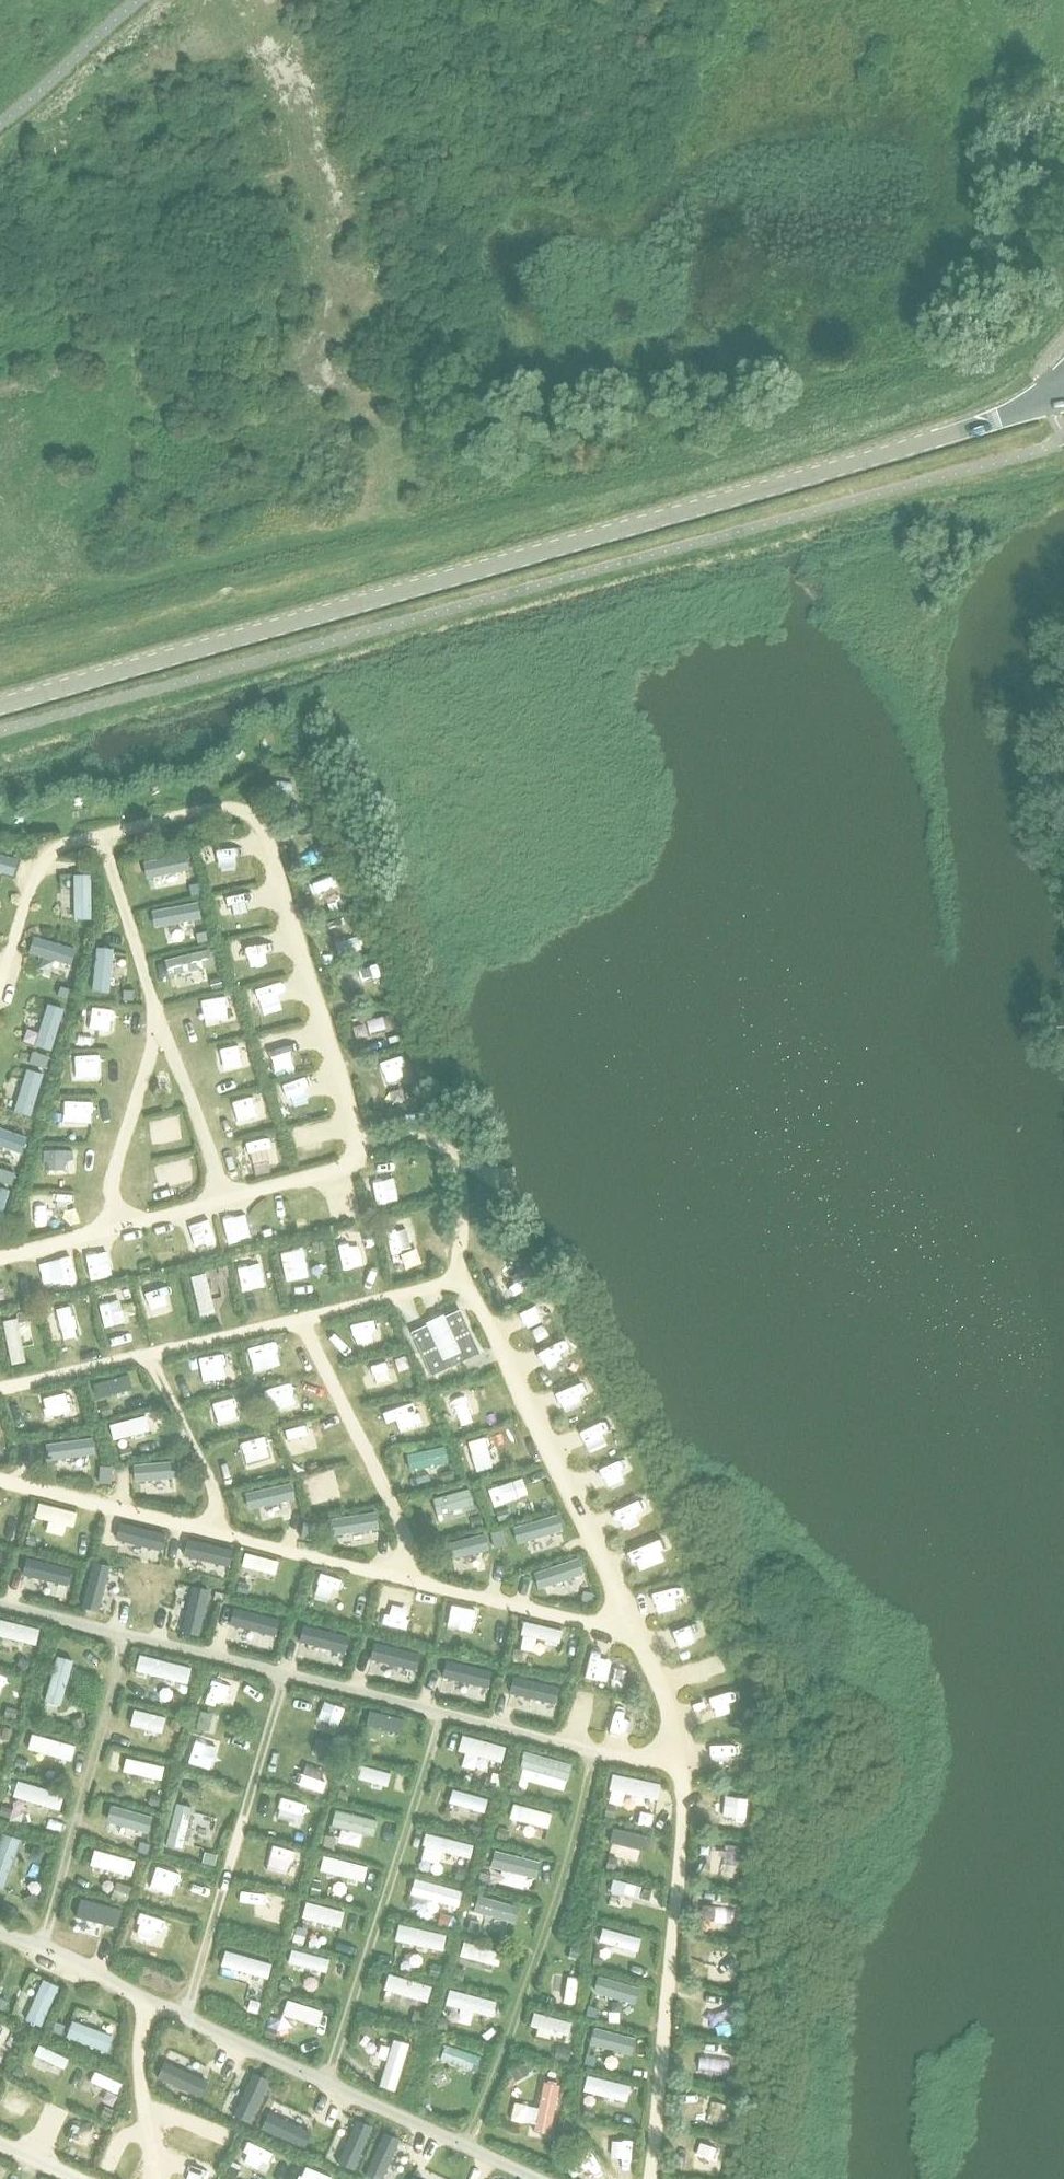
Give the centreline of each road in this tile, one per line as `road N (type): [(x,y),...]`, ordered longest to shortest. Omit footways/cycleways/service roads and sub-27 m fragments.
road 1 (tertiary): [(0,706),(992,423),(1047,398),(1063,378)]

